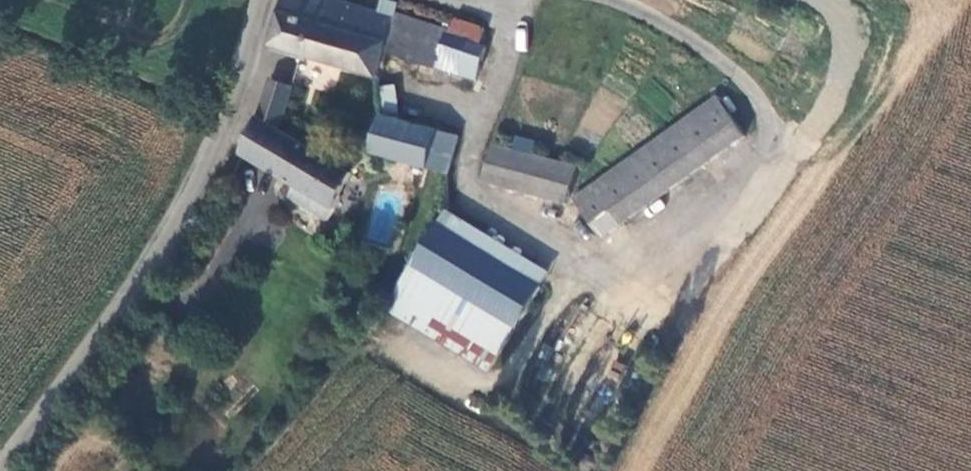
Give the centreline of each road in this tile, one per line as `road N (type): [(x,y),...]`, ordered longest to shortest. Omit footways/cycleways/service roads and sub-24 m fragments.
road 1 (unclassified): [(0,466),(166,244),(265,0)]

